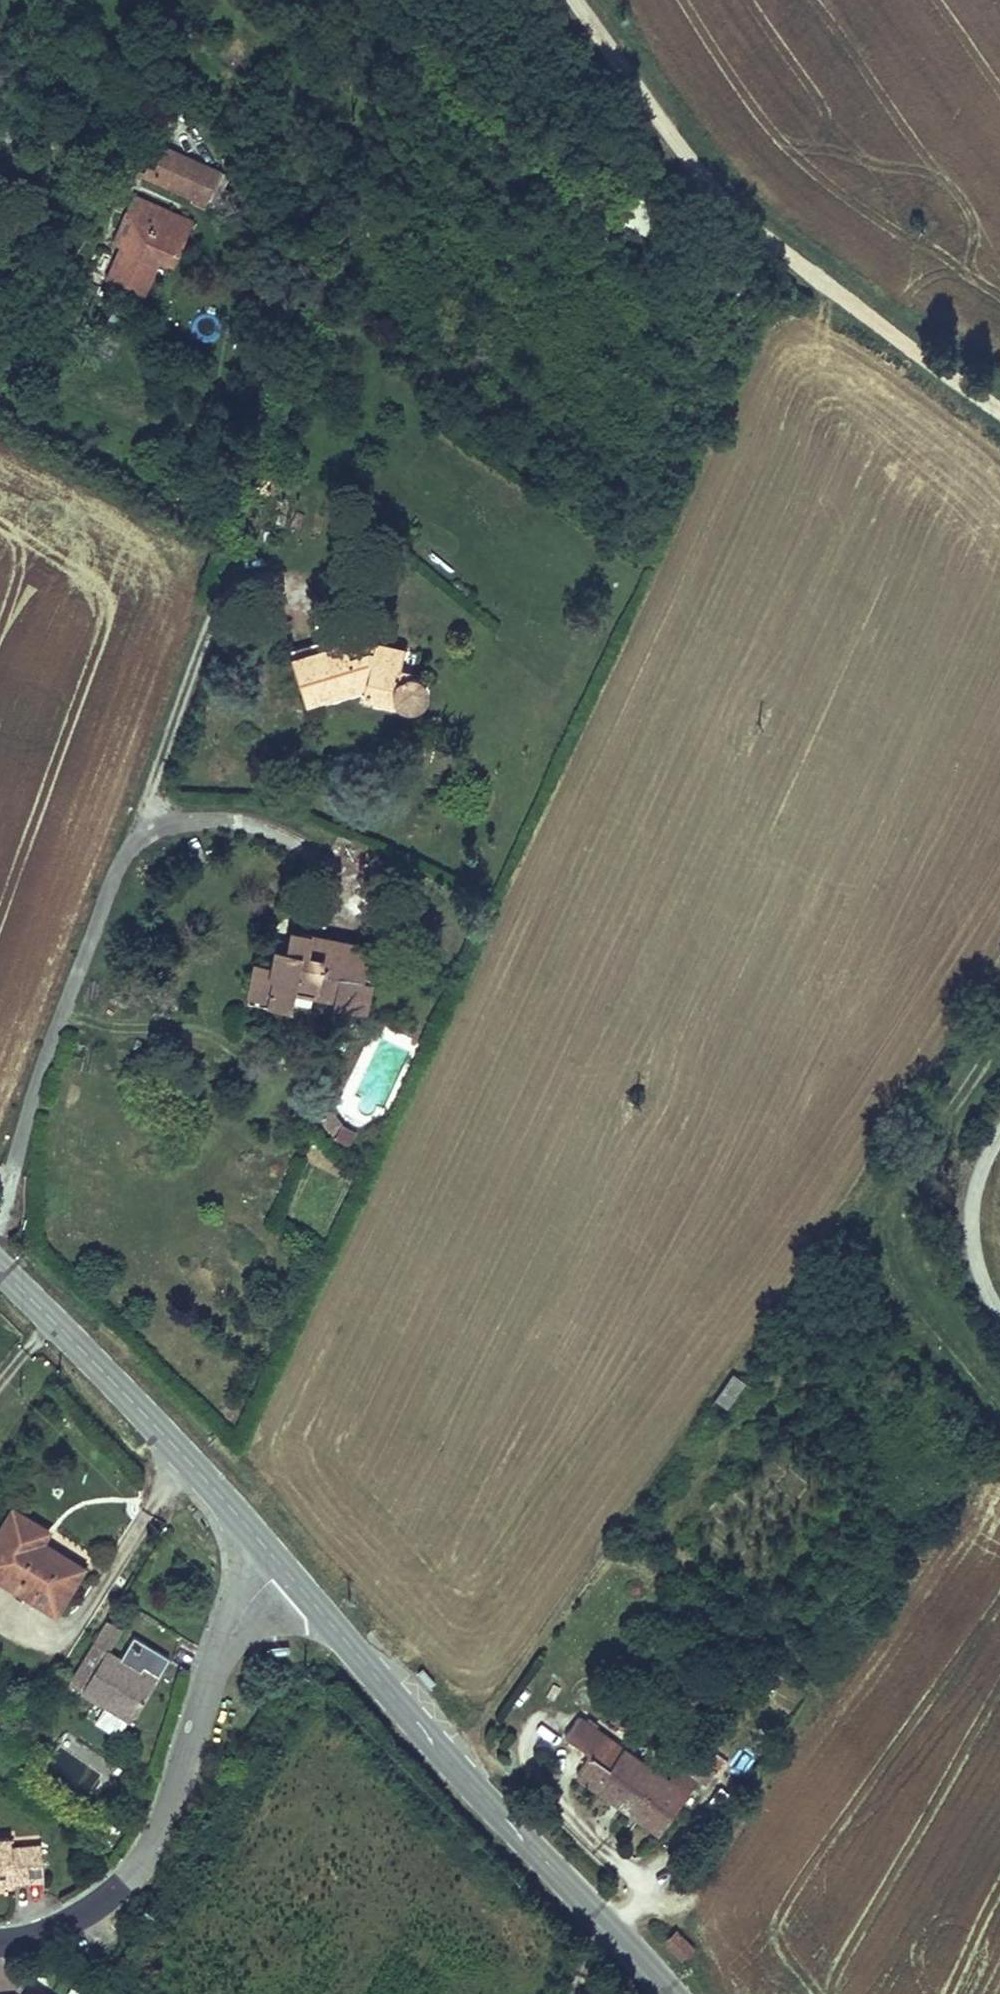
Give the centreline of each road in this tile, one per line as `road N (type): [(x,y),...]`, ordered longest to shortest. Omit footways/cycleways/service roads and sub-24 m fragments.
road 1 (track): [(999,413),(750,224),(704,177),(576,0)]
road 2 (secondary): [(285,1569),(438,1747),(672,1993)]
road 3 (residential): [(0,1937),(67,1921),(98,1904),(139,1862),(236,1621),(285,1569)]
road 4 (track): [(999,1038),(910,1168),(892,1206),(887,1244),(904,1291),(999,1402)]
road 5 (secondary): [(0,1269),(285,1569)]
road 6 (unclassified): [(999,1312),(975,1263),(970,1204),(999,1131)]

